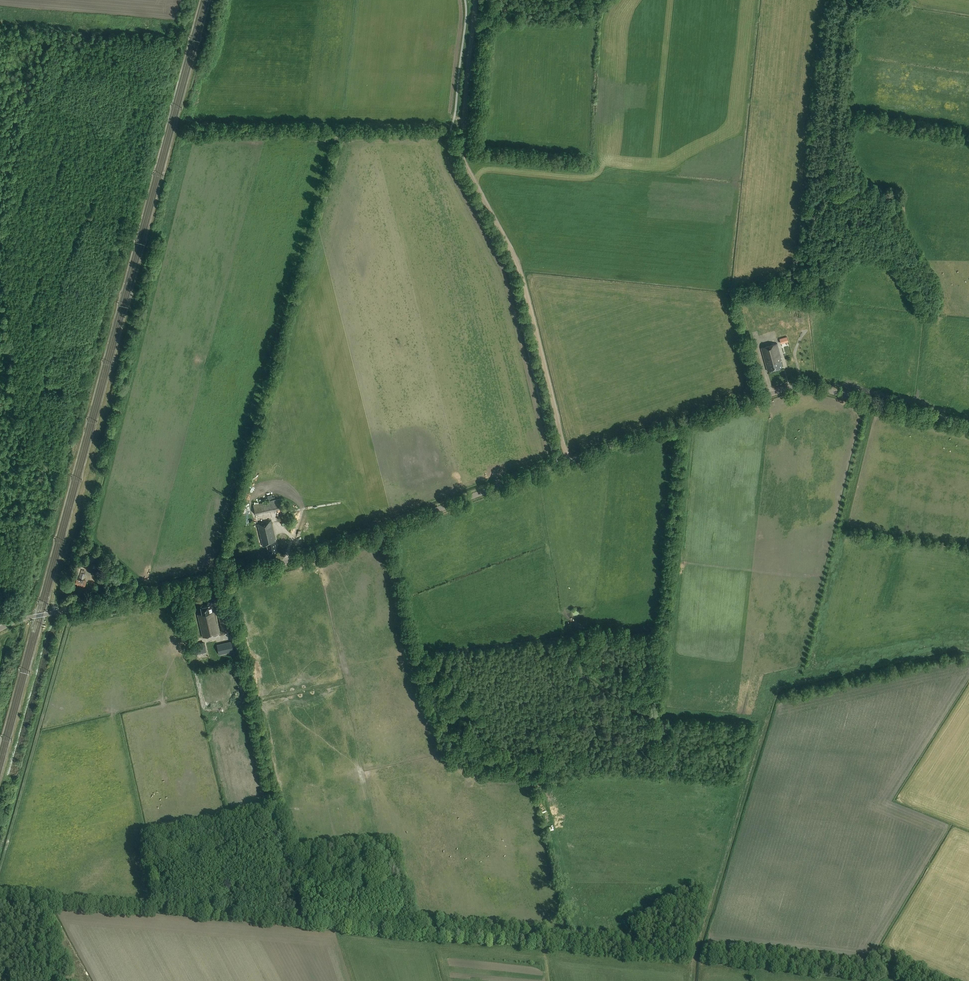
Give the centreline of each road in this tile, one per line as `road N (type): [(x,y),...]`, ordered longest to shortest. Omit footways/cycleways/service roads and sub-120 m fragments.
road 1 (tertiary): [(968,426),(790,387),(326,550),(0,629)]
road 2 (track): [(968,650),(778,689),(692,980)]
road 3 (track): [(569,462),(520,268),(463,155),(475,0)]
road 4 (track): [(70,610),(0,871)]

